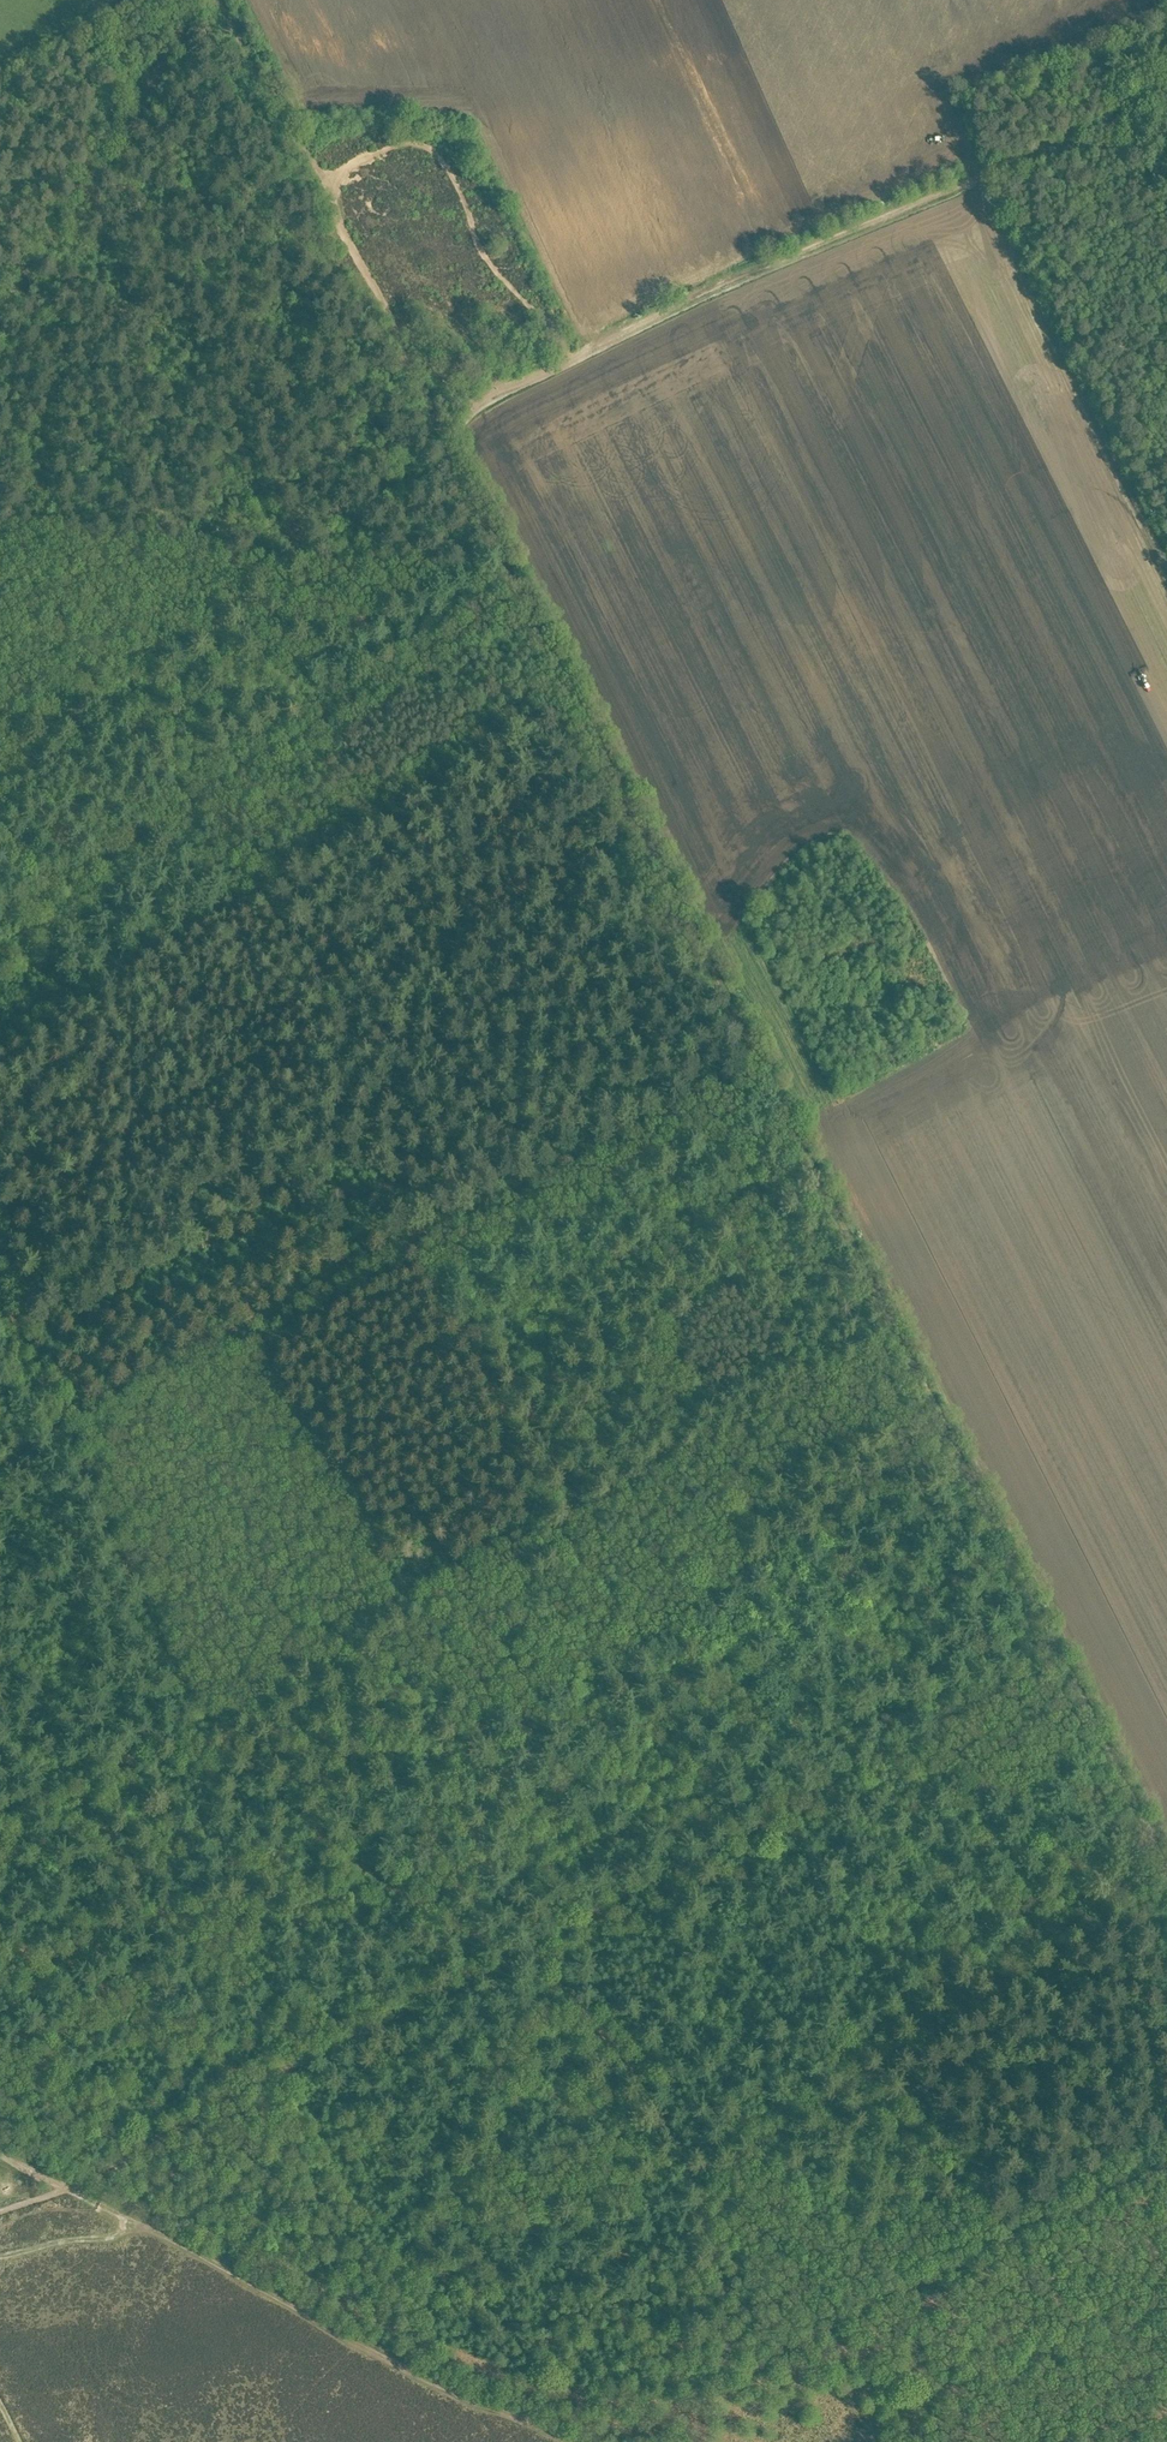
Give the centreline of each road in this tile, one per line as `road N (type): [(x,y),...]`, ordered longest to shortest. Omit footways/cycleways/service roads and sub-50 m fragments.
road 1 (track): [(1166,1863),(447,440)]
road 2 (track): [(1166,2169),(733,2379),(716,2243),(675,2147),(596,2020),(521,1957)]
road 3 (track): [(0,2213),(84,2182),(228,2100),(566,1938),(775,1818)]
road 4 (track): [(1166,95),(477,402),(447,440)]
road 5 (track): [(526,596),(0,920)]
road 6 (track): [(127,2217),(439,2388),(580,2441)]
road 7 (track): [(447,440),(224,0)]
road 8 (track): [(202,0),(80,197),(0,306)]
road 9 (track): [(775,1818),(1068,1661)]
road 10 (track): [(0,2154),(127,2217)]
road 11 (track): [(127,2217),(111,2237),(0,2258)]

